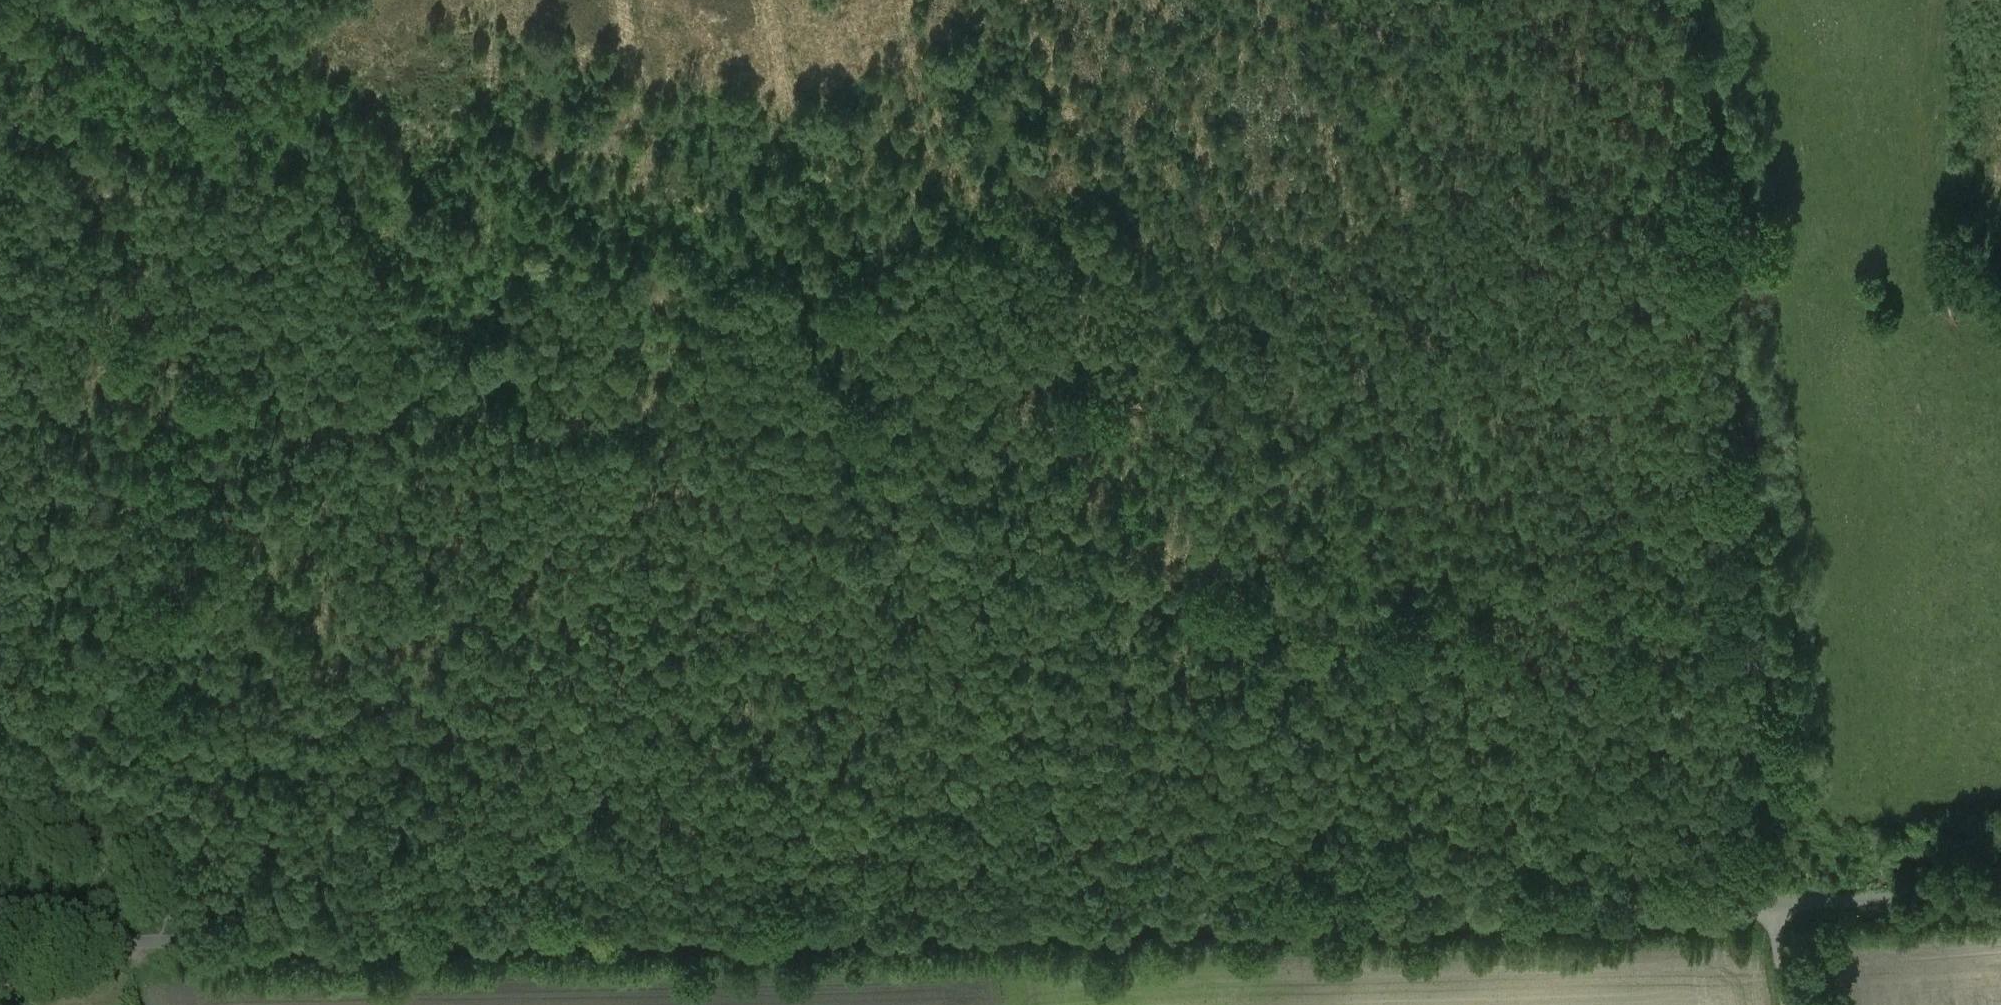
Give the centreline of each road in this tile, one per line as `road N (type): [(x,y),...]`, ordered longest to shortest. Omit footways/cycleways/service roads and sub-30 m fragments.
road 1 (unclassified): [(0,945),(1771,908)]
road 2 (track): [(1771,908),(1708,0)]
road 3 (unclassified): [(1771,908),(2000,892)]

